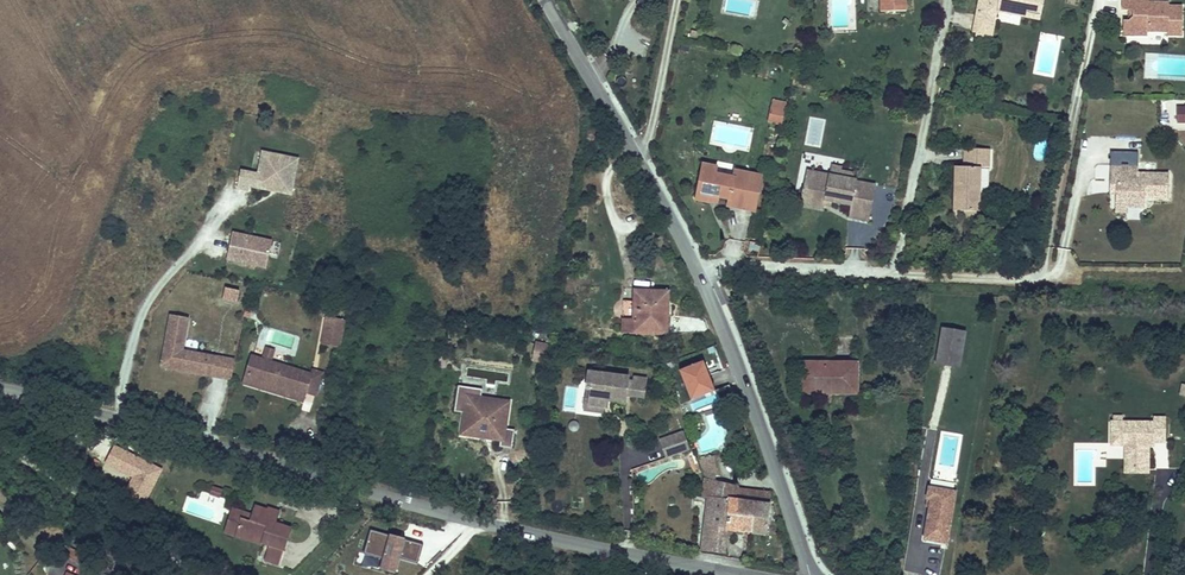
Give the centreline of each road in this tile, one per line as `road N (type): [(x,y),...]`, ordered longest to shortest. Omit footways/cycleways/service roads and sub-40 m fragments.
road 1 (residential): [(742,574),(381,500),(0,387)]
road 2 (unclassified): [(813,574),(698,269),(548,0)]
road 3 (unclassified): [(0,438),(198,574)]

